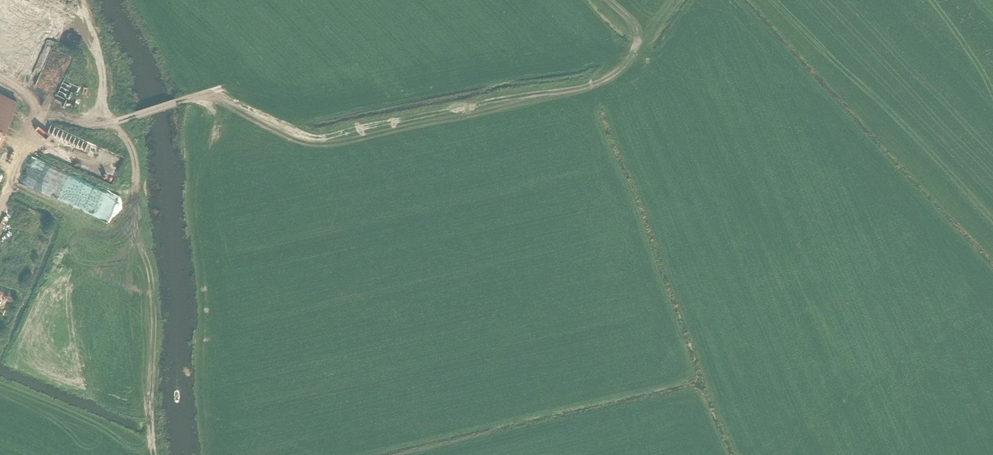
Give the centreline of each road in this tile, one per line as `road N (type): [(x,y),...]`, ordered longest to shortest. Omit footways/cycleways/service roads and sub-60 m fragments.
road 1 (track): [(0,76),(27,88),(48,117),(89,131),(177,103)]

